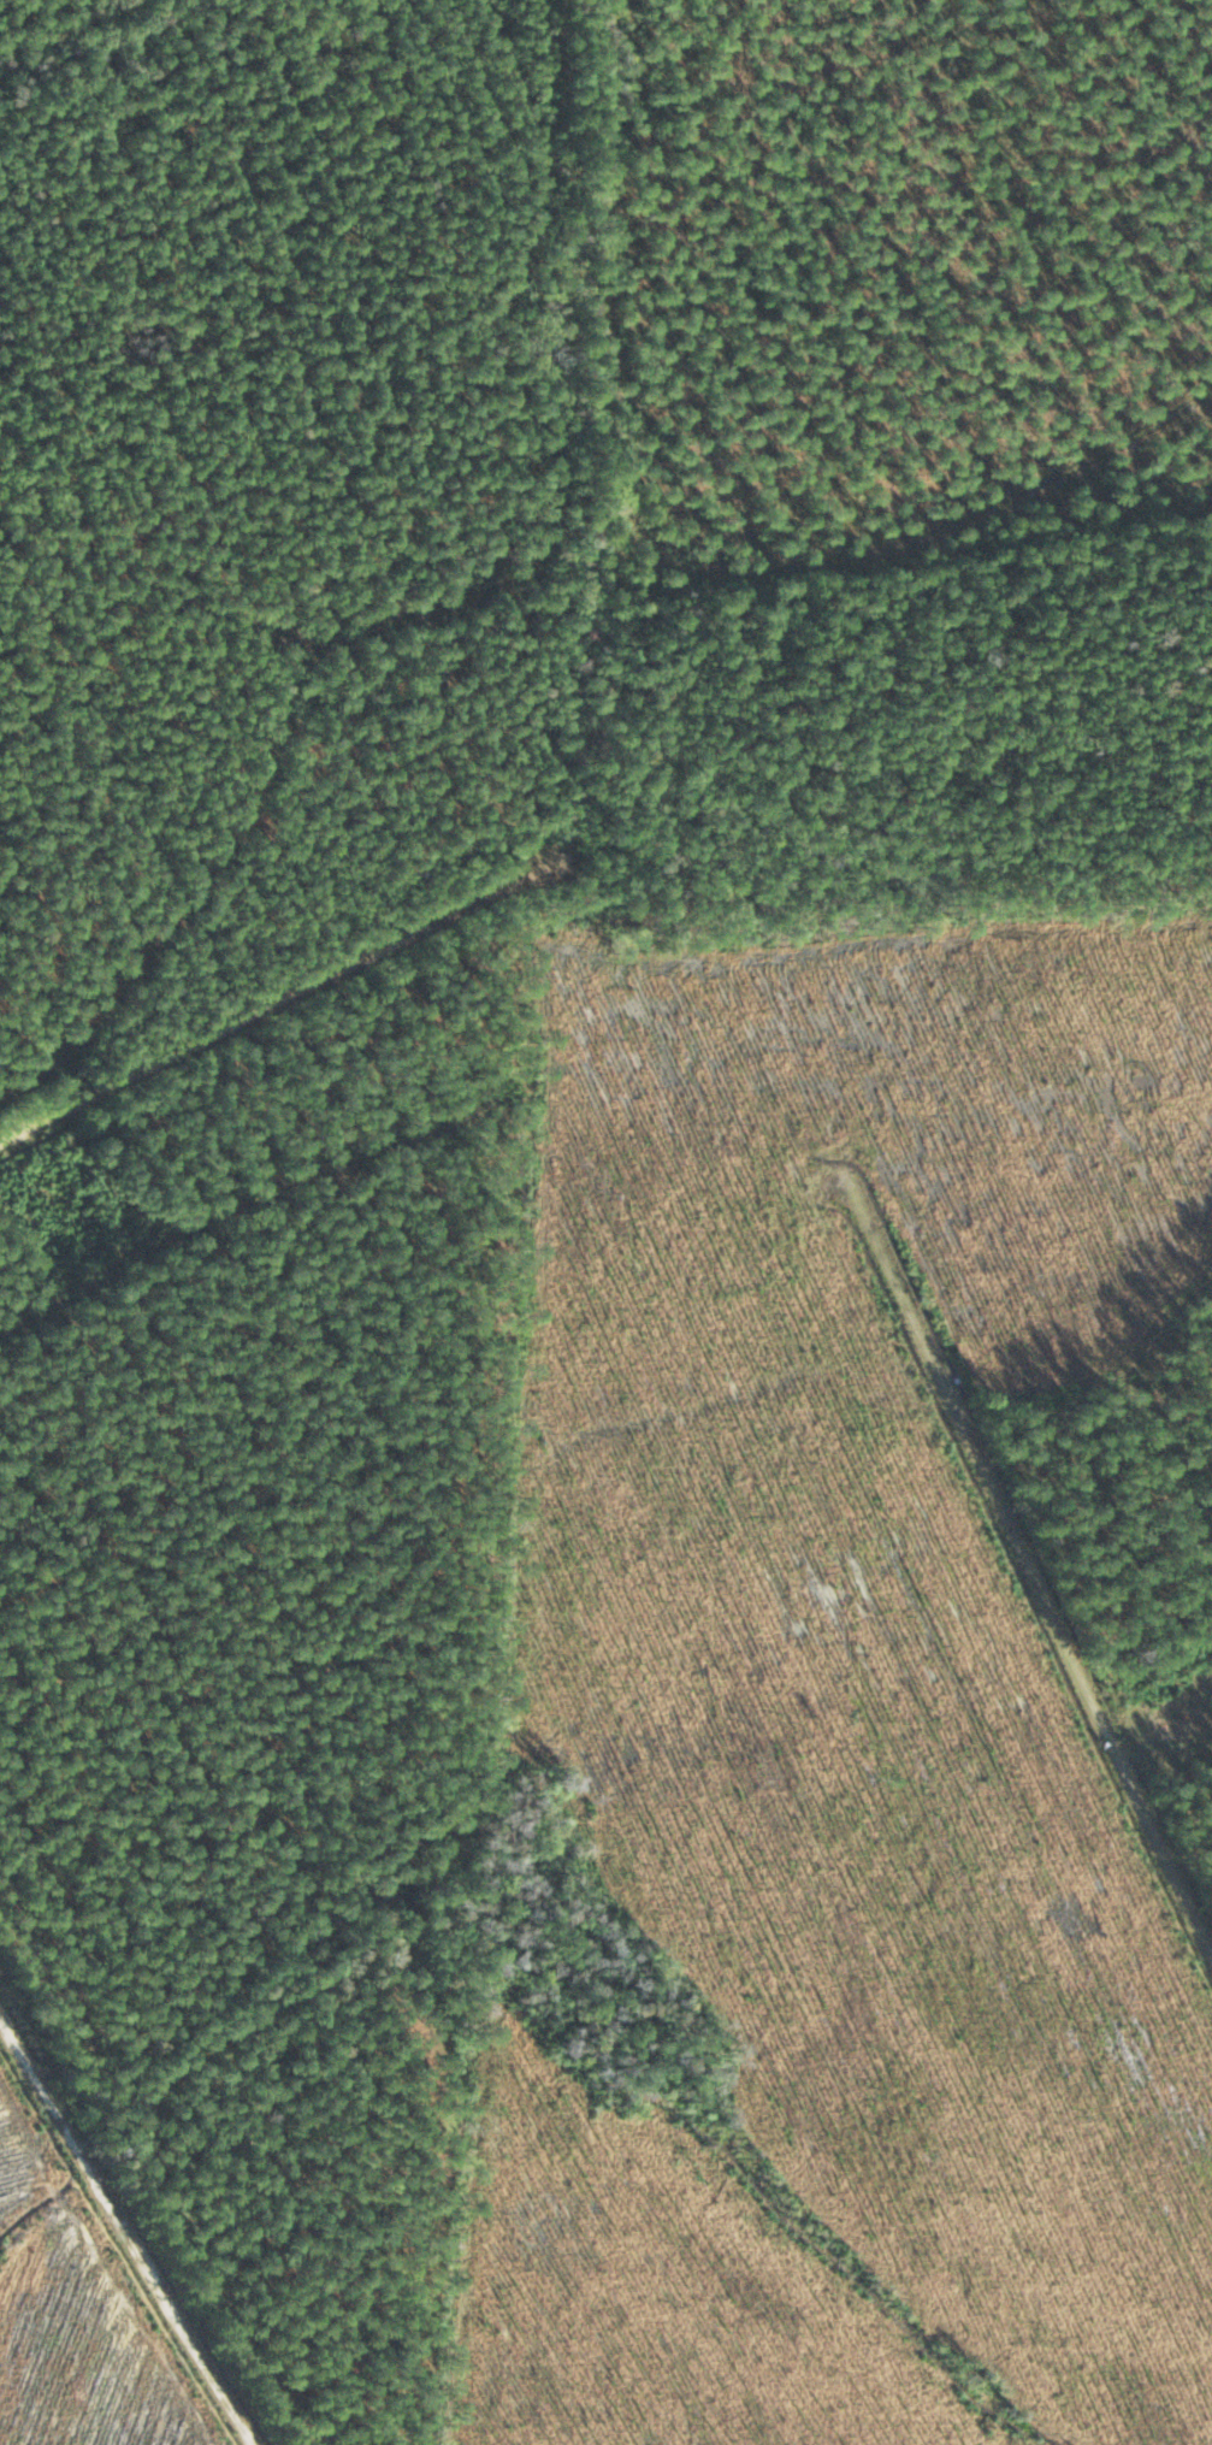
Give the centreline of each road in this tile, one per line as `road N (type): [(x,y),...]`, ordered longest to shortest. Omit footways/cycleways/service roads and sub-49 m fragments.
road 1 (residential): [(1211,1845),(1188,1770),(1113,1614),(1083,1520),(959,1235)]
road 2 (residential): [(538,875),(0,1100)]
road 3 (residential): [(263,2444),(0,2001)]

